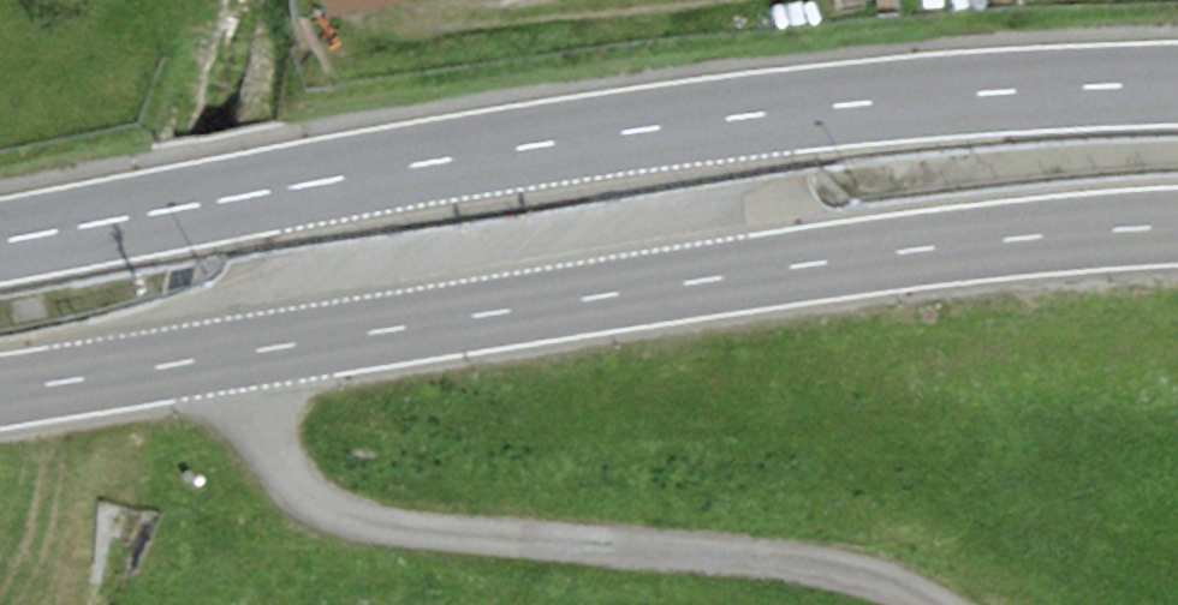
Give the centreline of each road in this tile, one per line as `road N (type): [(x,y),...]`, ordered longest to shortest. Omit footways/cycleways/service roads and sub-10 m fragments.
road 1 (primary): [(0,259),(547,157),(1016,99),(1177,88)]
road 2 (tertiary): [(1177,226),(784,269),(0,396)]

